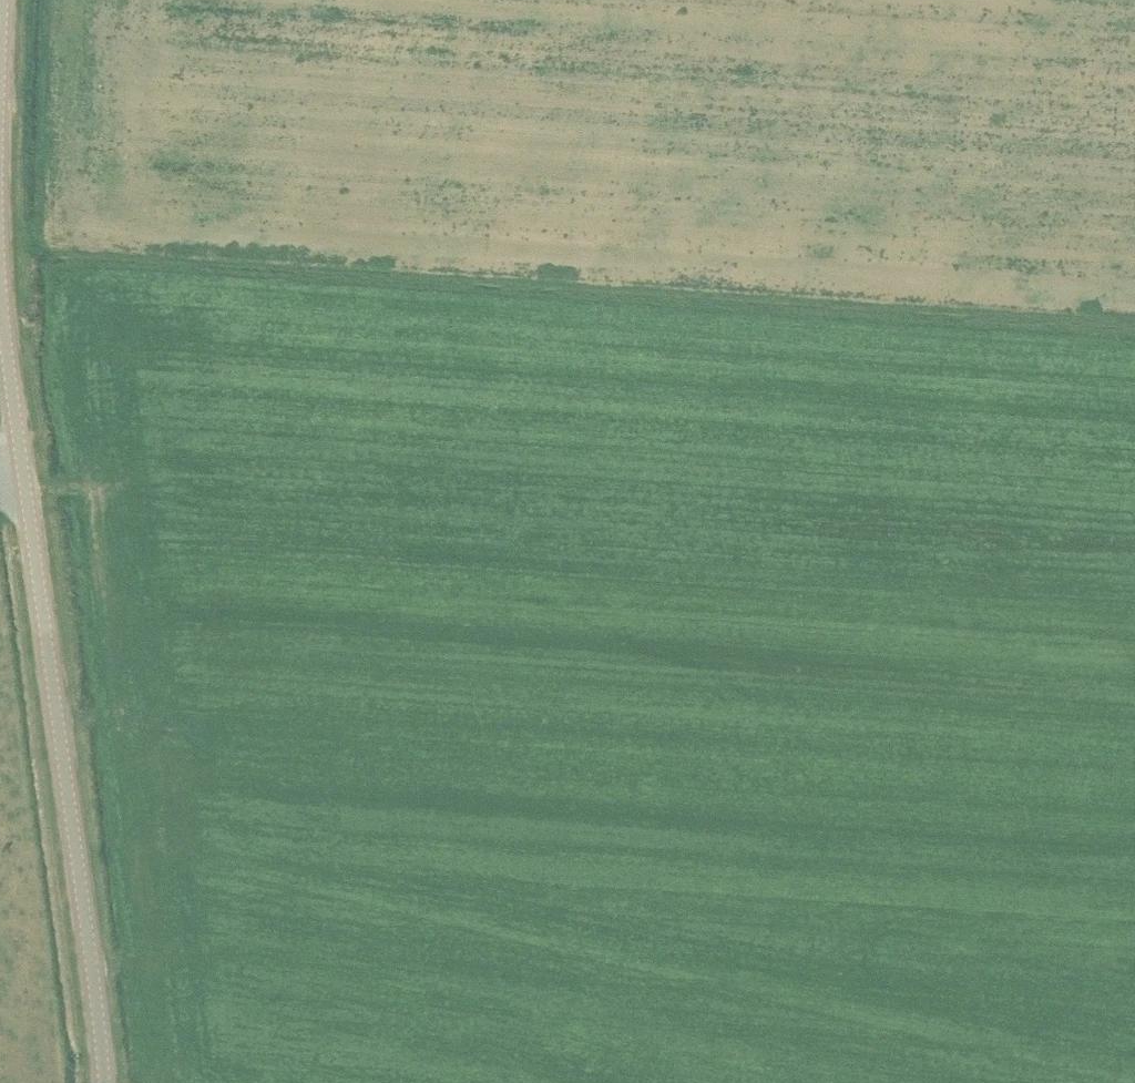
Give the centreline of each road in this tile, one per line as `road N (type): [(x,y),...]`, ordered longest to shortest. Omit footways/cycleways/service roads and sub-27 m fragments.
road 1 (unclassified): [(108,1082),(111,988),(9,378),(0,266)]

